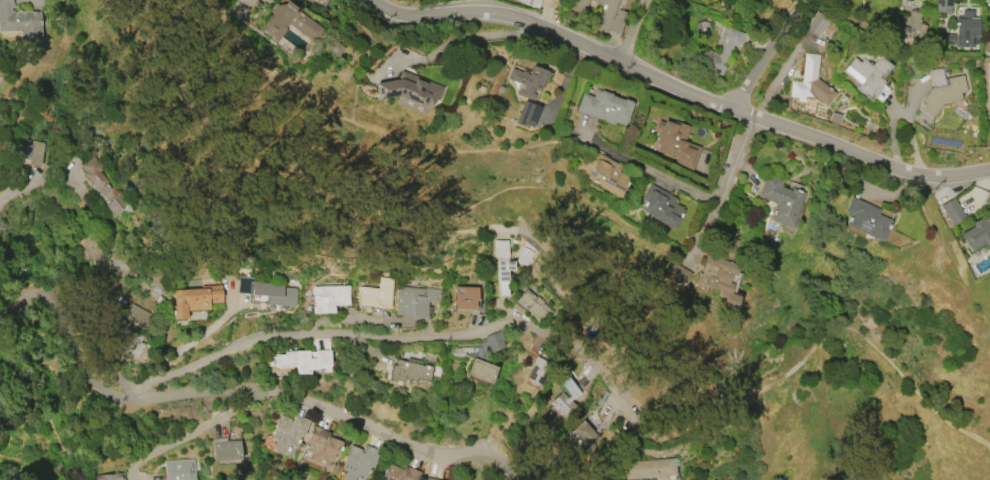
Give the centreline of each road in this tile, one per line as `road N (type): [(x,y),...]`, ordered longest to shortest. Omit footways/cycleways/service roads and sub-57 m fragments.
road 1 (tertiary): [(373,0),(395,11),(518,19),(707,100),(908,172),(989,170)]
road 2 (residential): [(512,479),(485,455),(438,455),(269,391),(123,401),(92,377),(68,320),(47,296),(24,301),(0,343)]
road 3 (residential): [(507,321),(455,335),(295,332),(250,339),(131,387),(123,401)]
road 4 (residential): [(487,227),(523,232),(540,246),(564,292),(593,318),(627,398)]
road 5 (residential): [(627,398),(620,404),(576,346),(507,321)]
road 6 (residential): [(743,112),(746,127),(694,255)]
road 7 (residential): [(807,0),(745,92),(743,112)]

